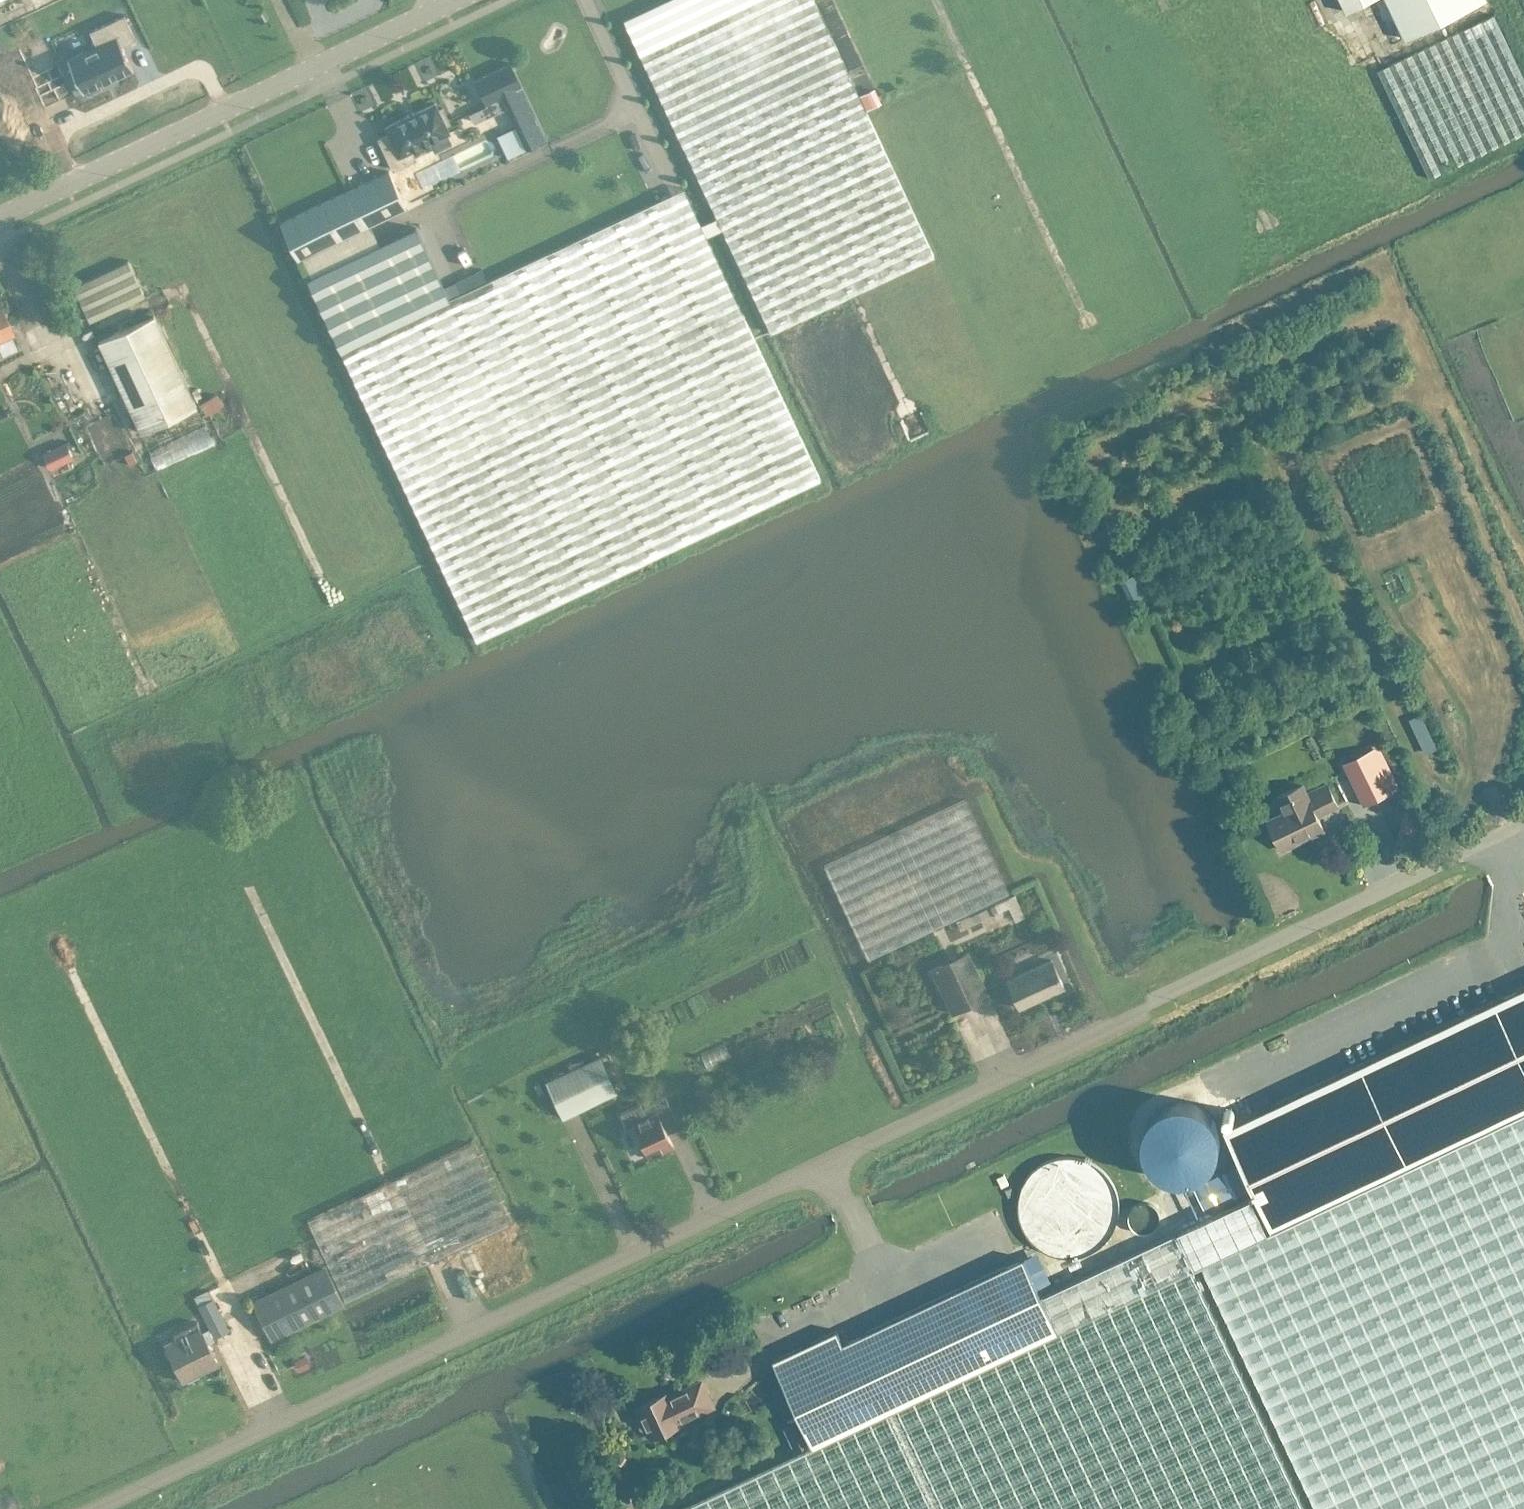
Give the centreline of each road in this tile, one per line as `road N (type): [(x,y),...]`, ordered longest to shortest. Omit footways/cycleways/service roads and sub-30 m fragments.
road 1 (unclassified): [(71,1508),(1523,820)]
road 2 (tertiary): [(0,209),(438,0)]

